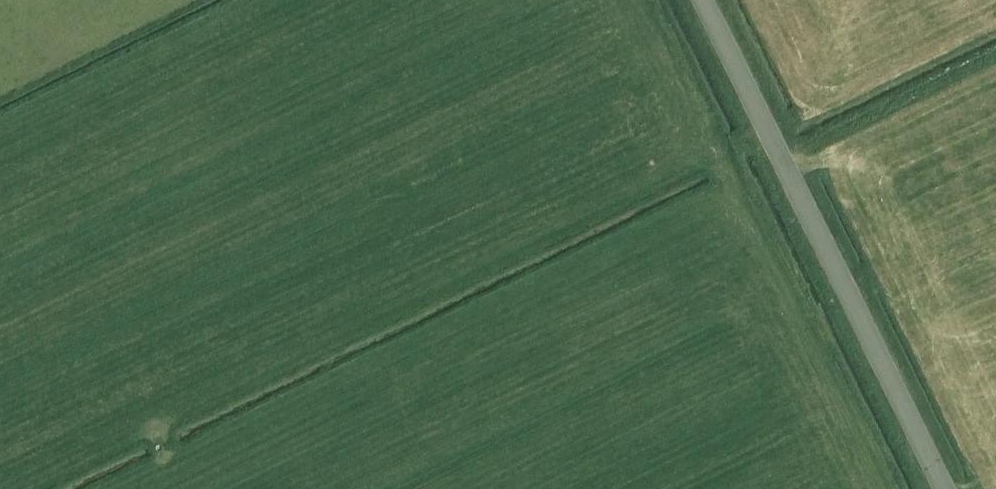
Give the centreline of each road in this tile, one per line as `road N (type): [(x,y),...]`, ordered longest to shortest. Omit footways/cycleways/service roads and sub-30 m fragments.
road 1 (unclassified): [(944,488),(704,0)]

